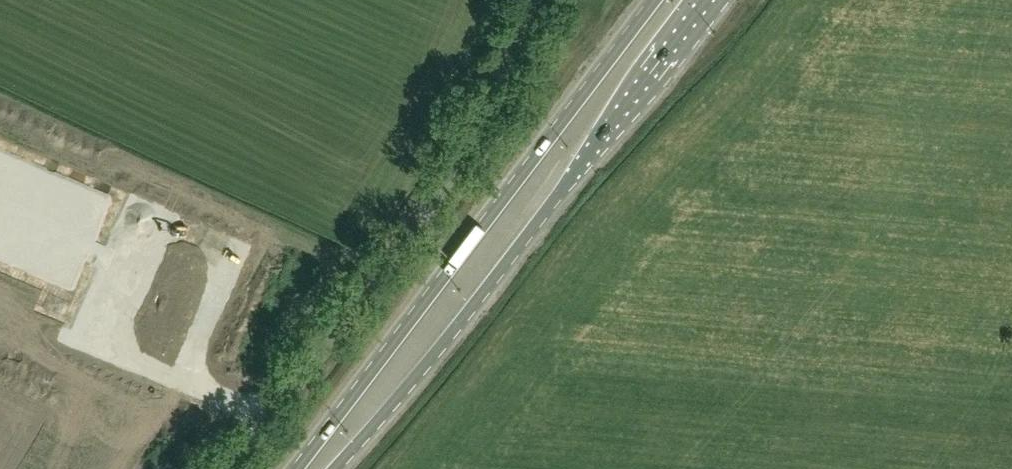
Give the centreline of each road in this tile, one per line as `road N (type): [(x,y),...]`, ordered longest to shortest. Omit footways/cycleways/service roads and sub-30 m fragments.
road 1 (primary): [(334,468),(708,0)]
road 2 (primary): [(658,0),(294,468)]
road 3 (unclassified): [(236,468),(485,135),(535,0)]

